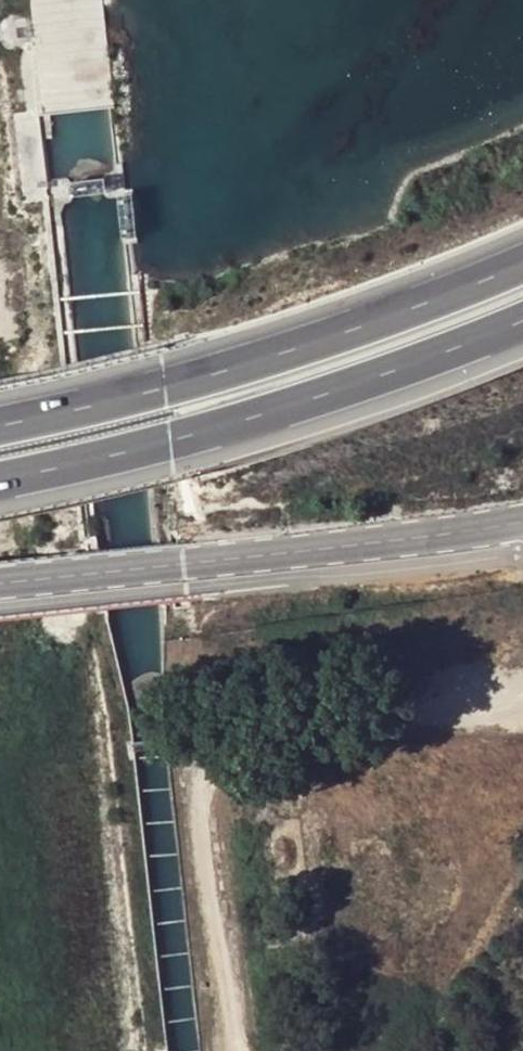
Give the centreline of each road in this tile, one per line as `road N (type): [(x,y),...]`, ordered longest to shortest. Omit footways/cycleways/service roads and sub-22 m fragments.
road 1 (track): [(522,708),(230,749),(212,764),(205,814),(237,1050)]
road 2 (trunk): [(522,262),(320,342),(0,426)]
road 3 (trunk): [(0,480),(303,402),(522,321)]
road 4 (tertiary): [(522,524),(360,549),(0,584)]

